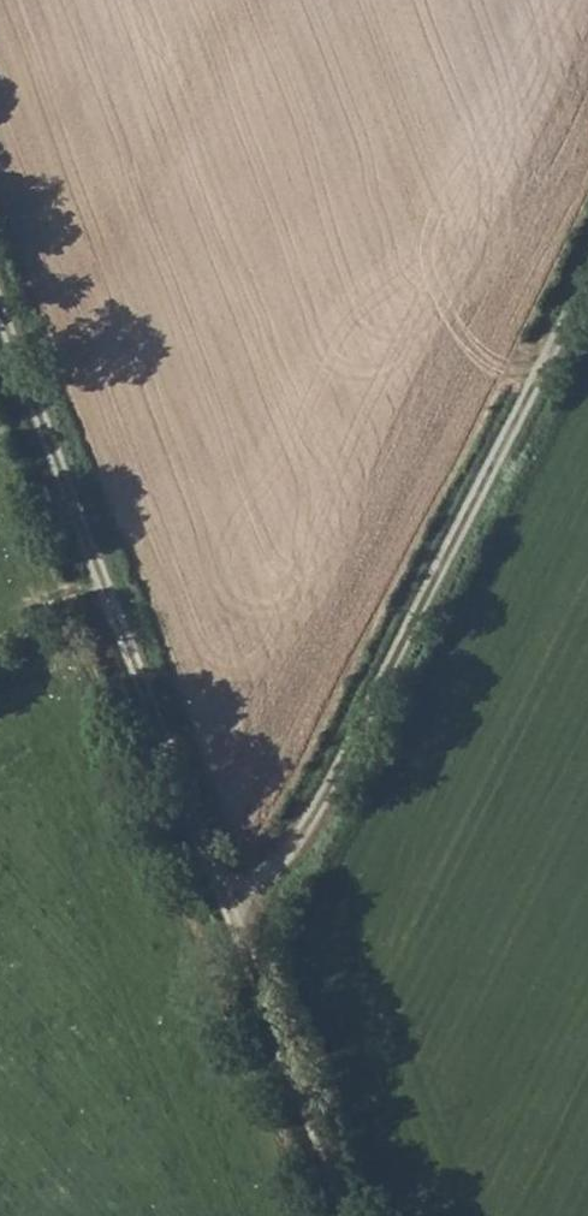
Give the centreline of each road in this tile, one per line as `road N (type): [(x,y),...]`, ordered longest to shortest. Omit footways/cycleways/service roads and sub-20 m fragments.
road 1 (track): [(346,1215),(0,319)]
road 2 (track): [(227,909),(316,825),(587,270)]

